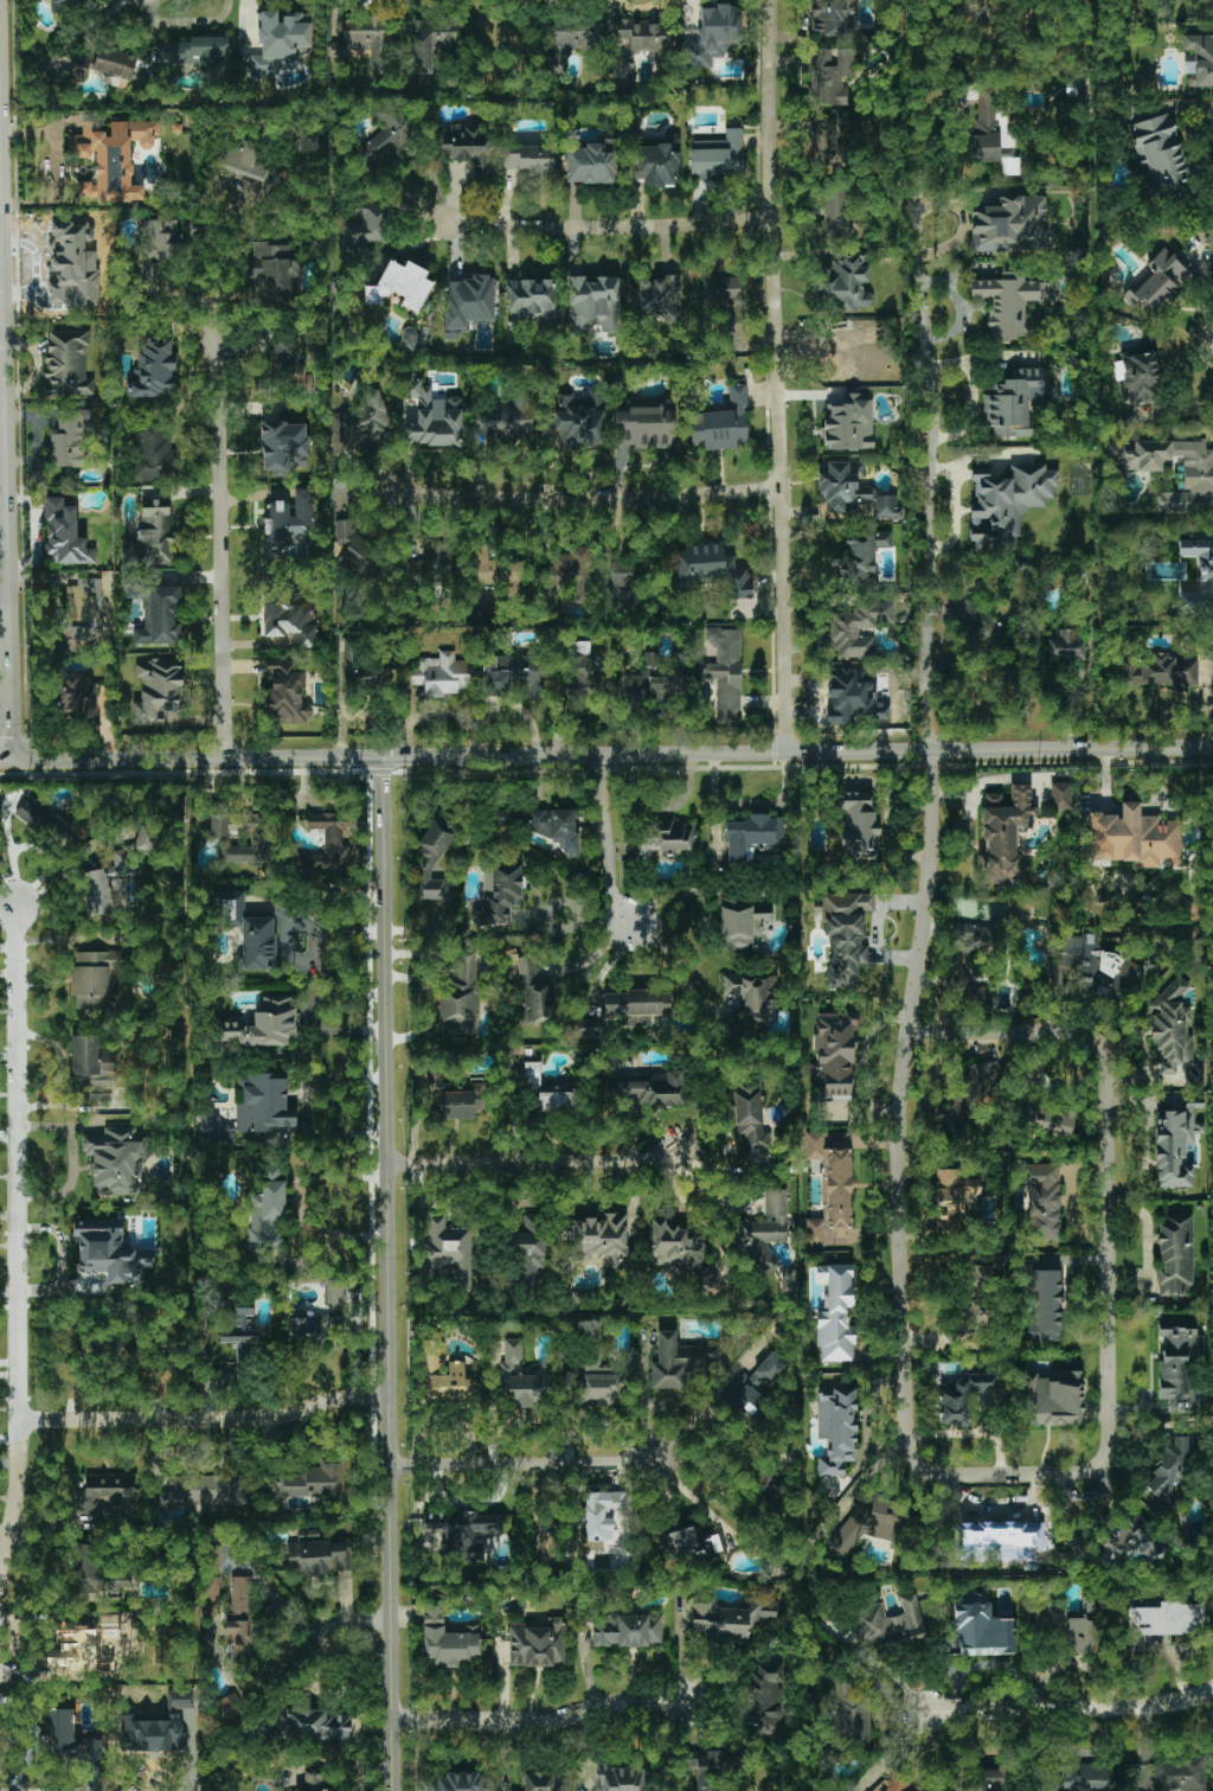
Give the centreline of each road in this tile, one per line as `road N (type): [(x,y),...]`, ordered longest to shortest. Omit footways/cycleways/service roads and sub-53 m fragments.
road 1 (residential): [(932,751),(928,938),(907,1002),(898,1249),(905,1427),(917,1458),(946,1473),(1074,1470),(1103,1460),(1112,1432),(1099,1051),(1086,1035),(906,1036)]
road 2 (tertiary): [(1212,748),(0,763)]
road 3 (tertiary): [(394,1790),(384,759)]
road 4 (residential): [(784,753),(774,0)]
road 5 (residential): [(932,751),(938,423),(920,295),(917,0)]
road 6 (residential): [(0,1589),(14,1534),(20,1419),(15,908)]
road 7 (tertiary): [(8,568),(0,102)]
road 8 (residential): [(225,760),(214,335)]
road 9 (residential): [(782,486),(586,499),(376,495)]
road 10 (residential): [(391,1394),(240,1419),(20,1419)]
road 11 (residential): [(771,218),(618,229),(444,223)]
road 12 (residential): [(393,1719),(546,1723),(637,1703),(700,1707)]
road 13 (residential): [(1212,1695),(1136,1712),(923,1710)]
road 14 (residential): [(387,1163),(634,1157),(674,1146)]
road 15 (residential): [(656,1463),(392,1461)]
road 16 (tertiary): [(13,763),(8,568)]
road 17 (residential): [(597,755),(622,920)]

